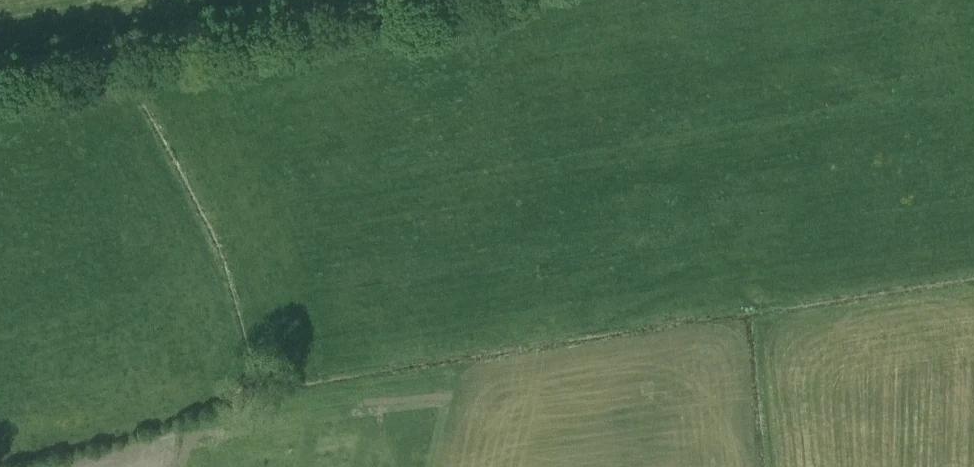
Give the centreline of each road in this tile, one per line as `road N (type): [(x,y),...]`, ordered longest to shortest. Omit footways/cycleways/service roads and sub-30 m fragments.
road 1 (unclassified): [(389,0),(0,73)]

